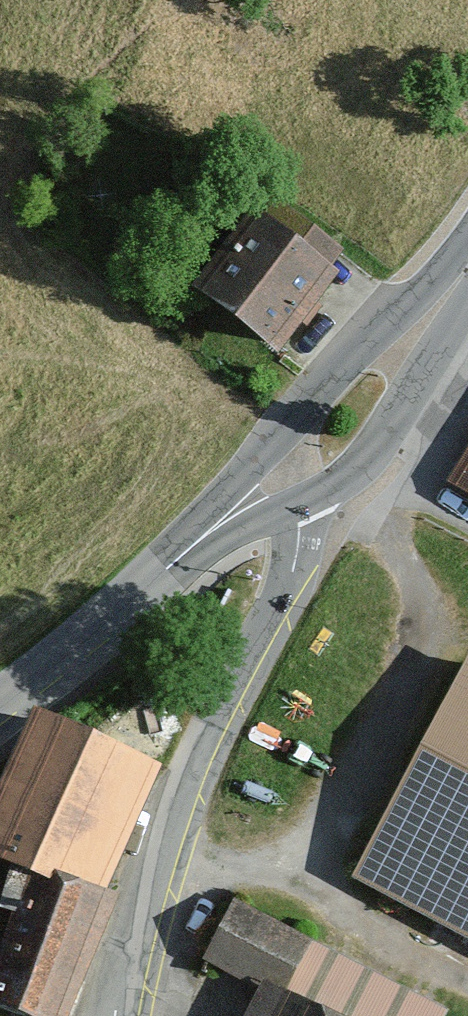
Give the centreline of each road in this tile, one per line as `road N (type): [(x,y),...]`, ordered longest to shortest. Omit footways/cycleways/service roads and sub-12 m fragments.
road 1 (unclassified): [(124,1015),(143,936),(210,742),(291,577),(307,501)]
road 2 (tertiary): [(307,501),(366,464),(435,359),(443,285)]
road 3 (tertiary): [(294,430),(113,627)]
road 4 (tertiary): [(113,627),(253,528),(307,501)]
road 5 (tertiary): [(443,285),(294,430)]
road 6 (tertiary): [(0,704),(113,627)]

